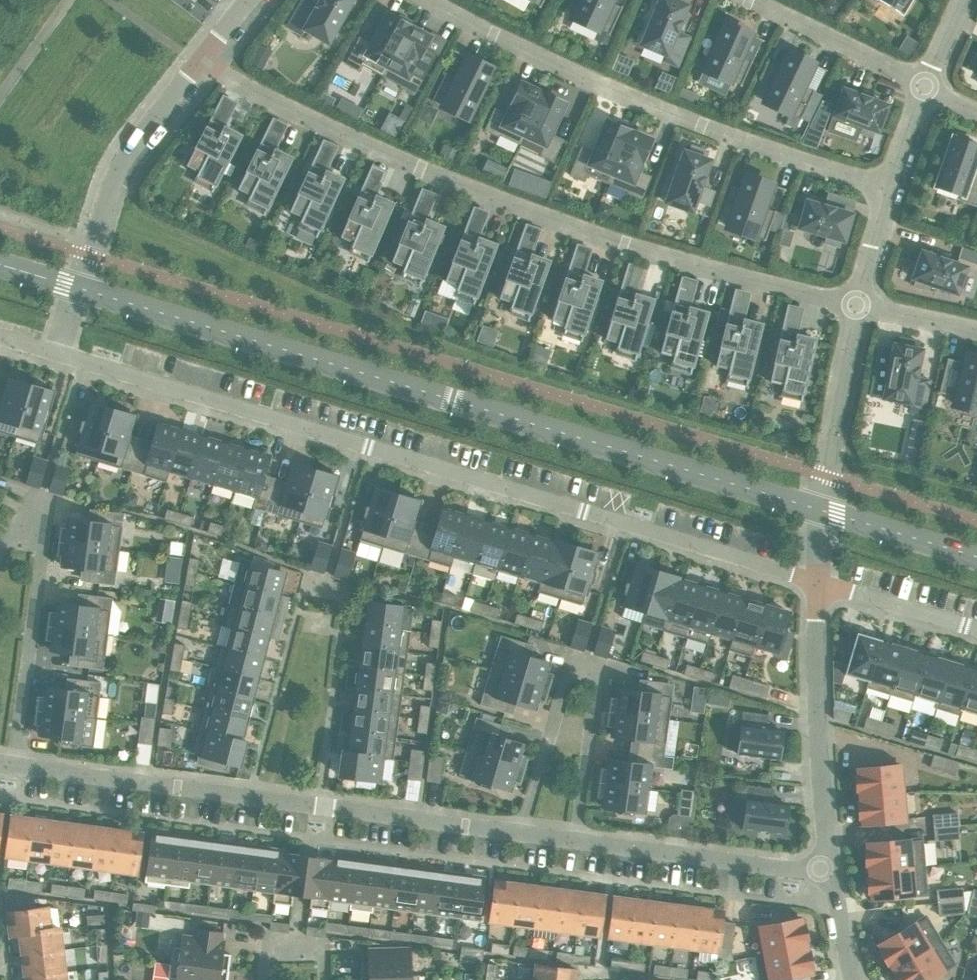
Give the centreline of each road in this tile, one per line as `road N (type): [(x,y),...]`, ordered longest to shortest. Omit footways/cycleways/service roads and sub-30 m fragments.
road 1 (residential): [(817,583),(56,353),(76,289)]
road 2 (tertiary): [(76,289),(816,509)]
road 3 (residential): [(858,303),(624,246),(420,170),(199,62)]
road 4 (residential): [(16,768),(521,832)]
road 5 (residential): [(892,188),(701,124),(427,0)]
road 6 (residential): [(577,839),(610,662),(575,652),(521,832)]
road 7 (residential): [(16,768),(48,508),(22,499),(0,542)]
road 8 (residential): [(827,870),(817,583)]
road 9 (residential): [(76,289),(120,166),(199,62)]
road 10 (residential): [(577,839),(827,870)]
road 11 (residential): [(858,303),(816,509)]
road 12 (residential): [(926,88),(748,0)]
road 13 (tertiary): [(816,509),(976,557)]
road 14 (residential): [(976,630),(817,583)]
road 15 (residential): [(259,979),(263,946),(327,949),(328,979)]
road 16 (residential): [(976,330),(858,303)]

